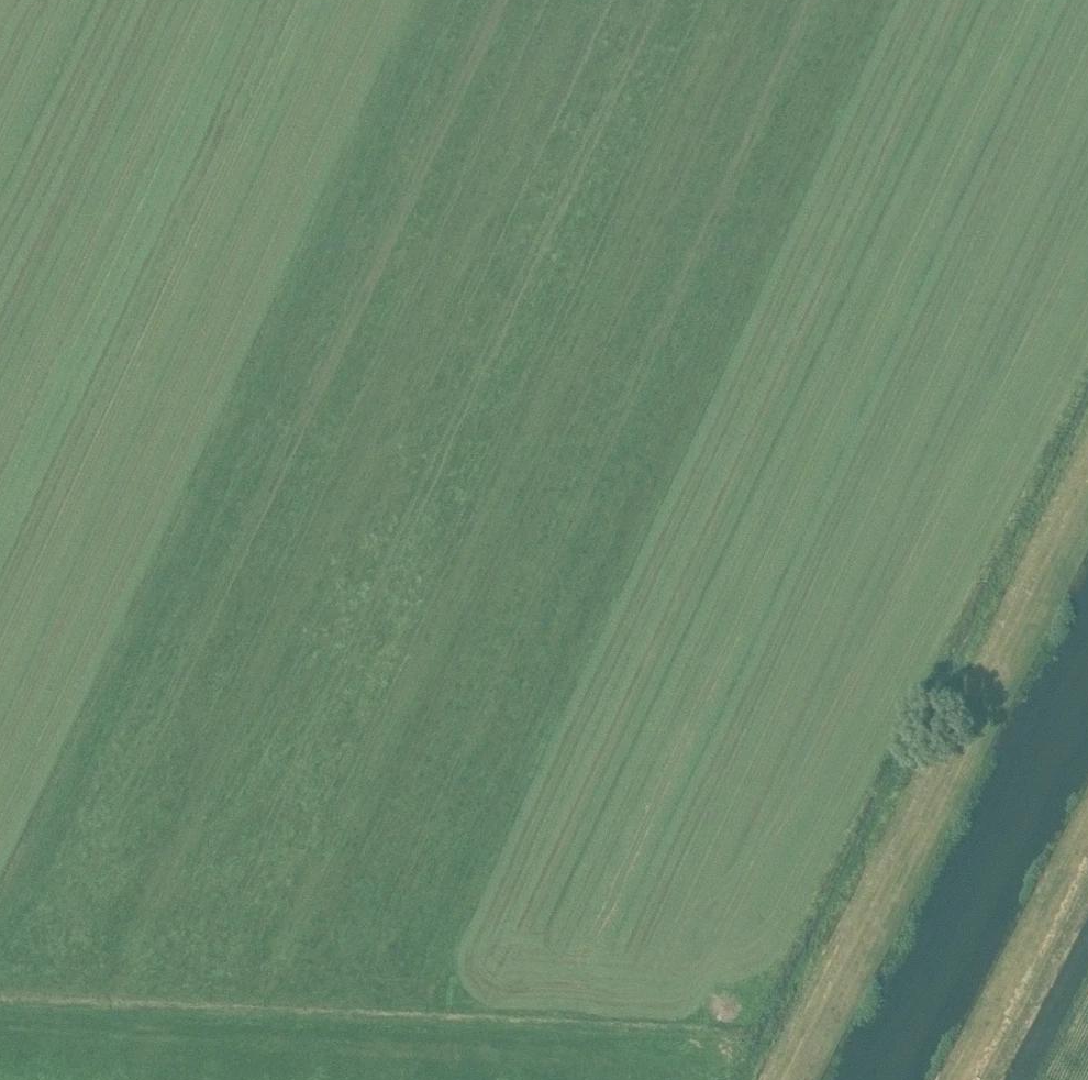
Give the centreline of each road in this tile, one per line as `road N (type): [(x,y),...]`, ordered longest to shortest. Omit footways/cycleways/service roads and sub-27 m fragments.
road 1 (track): [(1087,527),(799,1079)]
road 2 (track): [(1087,843),(961,1079)]

